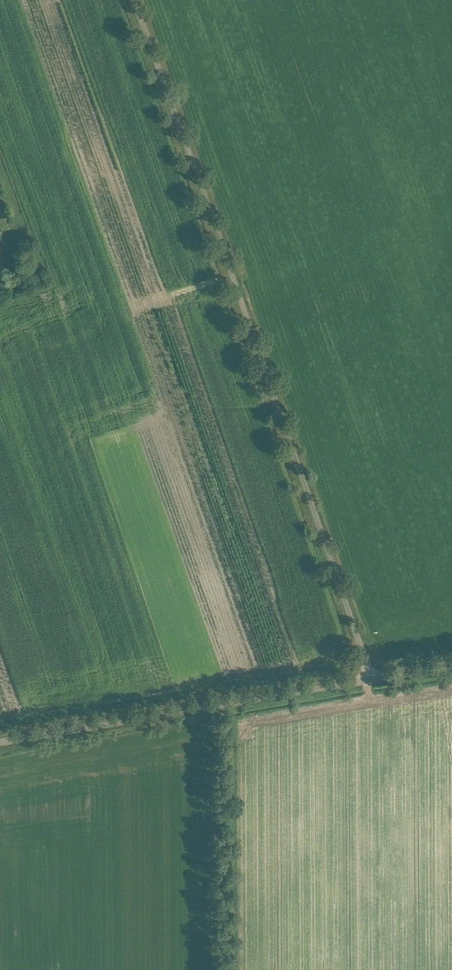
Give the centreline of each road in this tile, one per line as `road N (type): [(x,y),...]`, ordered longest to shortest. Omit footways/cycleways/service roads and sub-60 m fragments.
road 1 (unclassified): [(370,683),(134,0)]
road 2 (unclassified): [(0,744),(370,683)]
road 3 (track): [(232,280),(97,330)]

